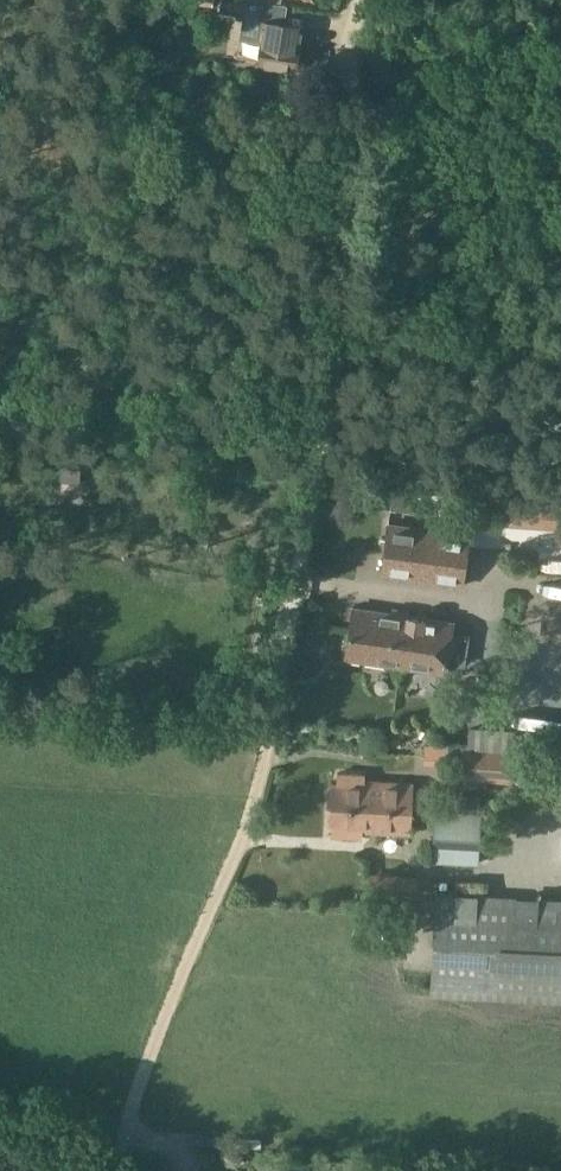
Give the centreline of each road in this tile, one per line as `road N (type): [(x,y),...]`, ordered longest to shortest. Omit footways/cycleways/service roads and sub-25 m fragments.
road 1 (track): [(358,0),(337,98),(354,203),(345,292),(268,759),(113,1170)]

